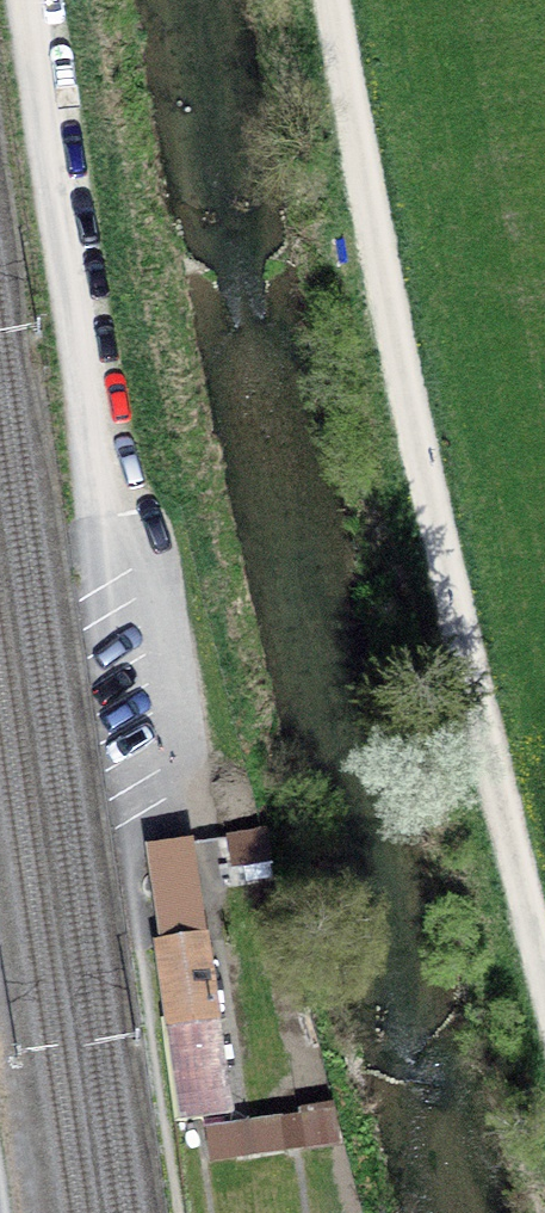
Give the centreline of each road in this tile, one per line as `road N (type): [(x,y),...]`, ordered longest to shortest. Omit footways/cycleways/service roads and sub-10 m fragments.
road 1 (track): [(339,0),(515,863),(544,973)]
road 2 (track): [(130,856),(19,0)]

